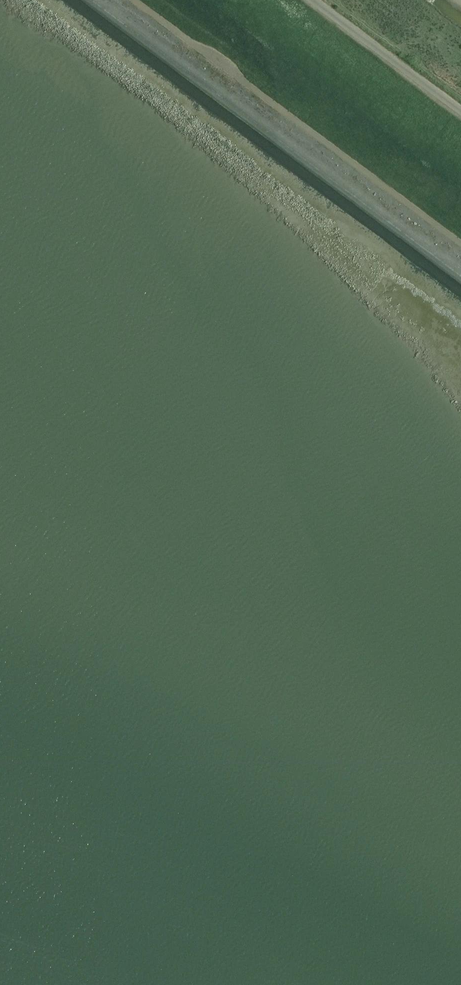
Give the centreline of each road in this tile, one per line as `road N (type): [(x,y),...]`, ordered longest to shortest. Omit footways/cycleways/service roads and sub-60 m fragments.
road 1 (unclassified): [(460,118),(292,0)]

